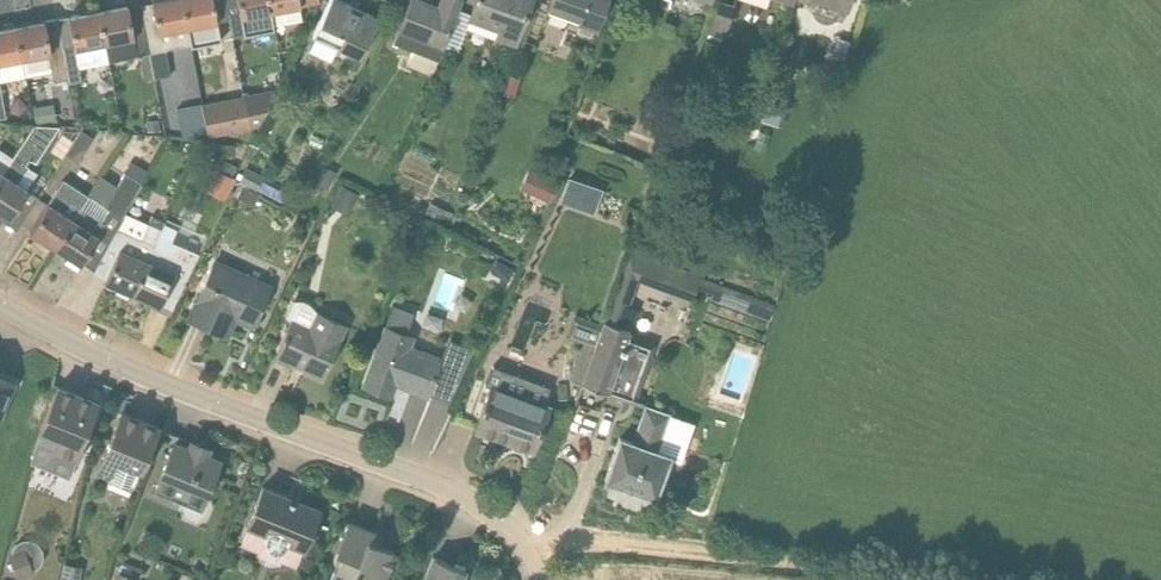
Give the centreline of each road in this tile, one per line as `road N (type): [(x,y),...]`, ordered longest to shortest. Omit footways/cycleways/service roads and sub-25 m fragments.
road 1 (tertiary): [(536,579),(514,532),(462,495),(139,375),(0,304)]
road 2 (track): [(524,547),(728,555),(949,579)]

